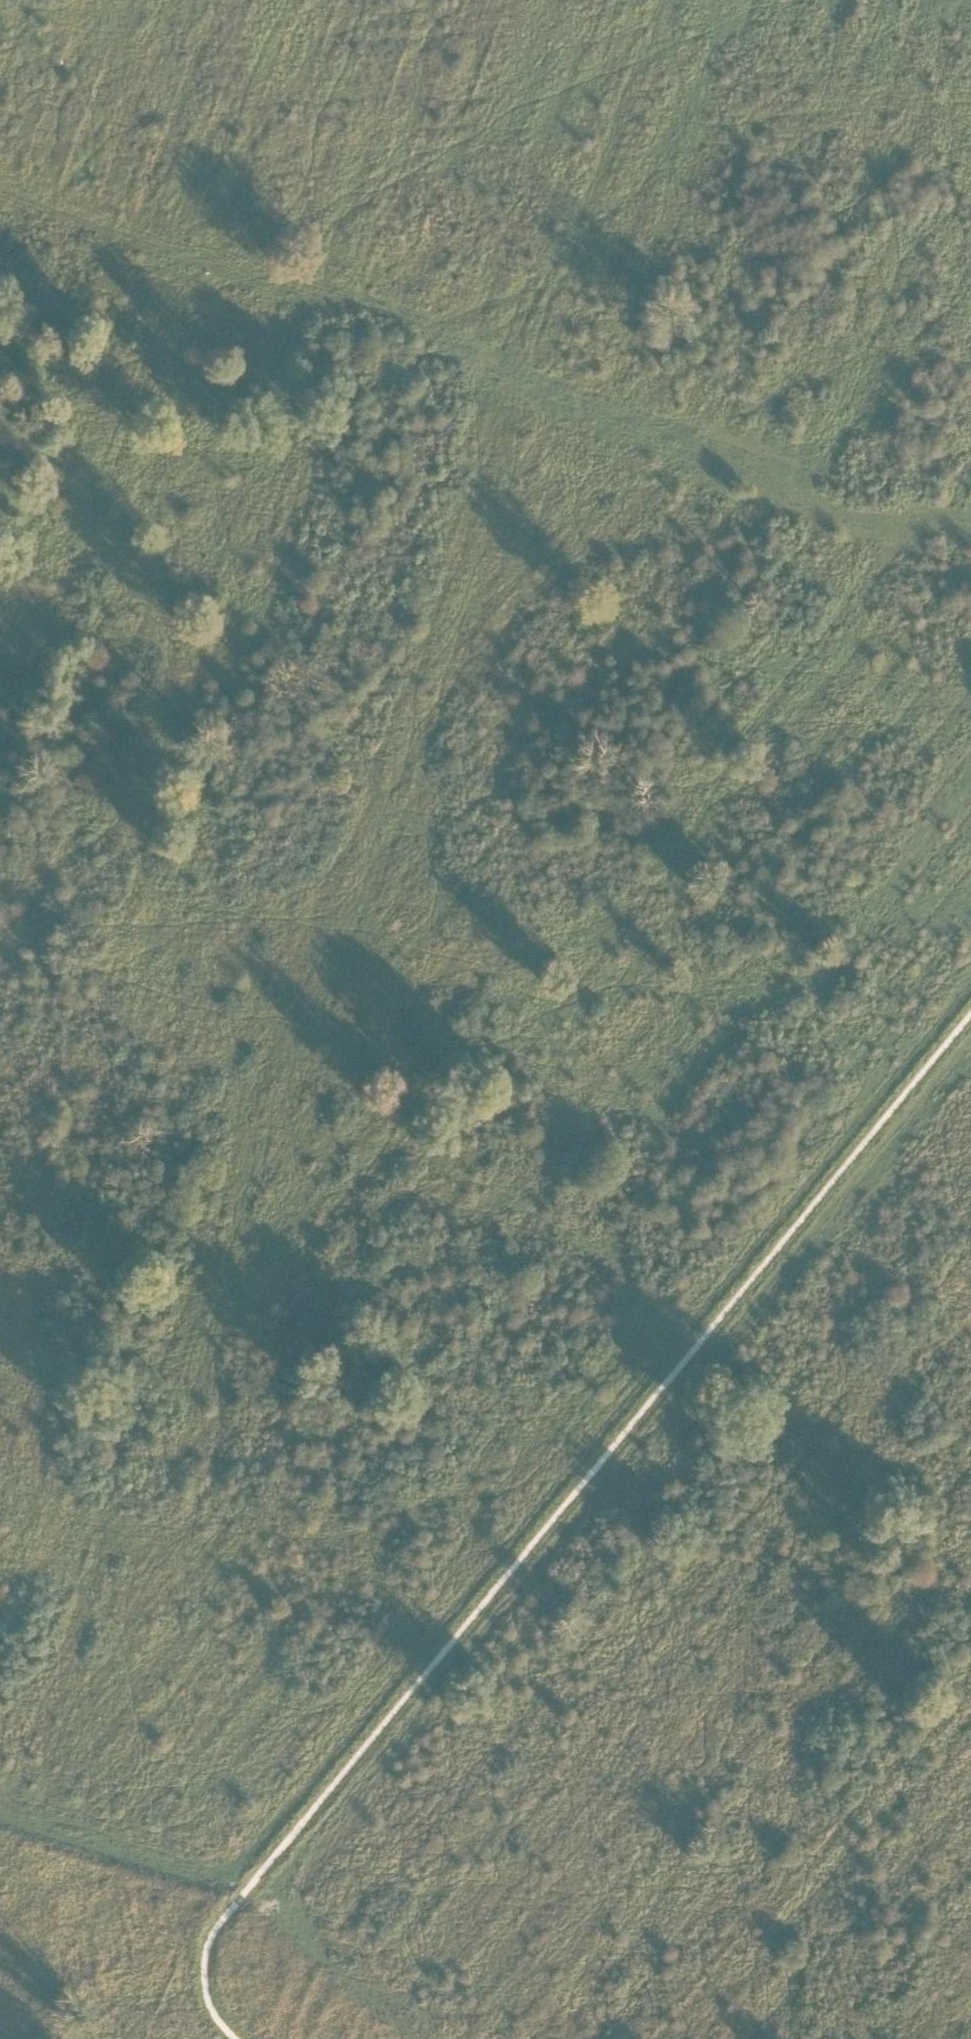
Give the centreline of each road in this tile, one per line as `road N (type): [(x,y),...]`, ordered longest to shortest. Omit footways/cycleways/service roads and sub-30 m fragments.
road 1 (track): [(258,1881),(0,1804)]

